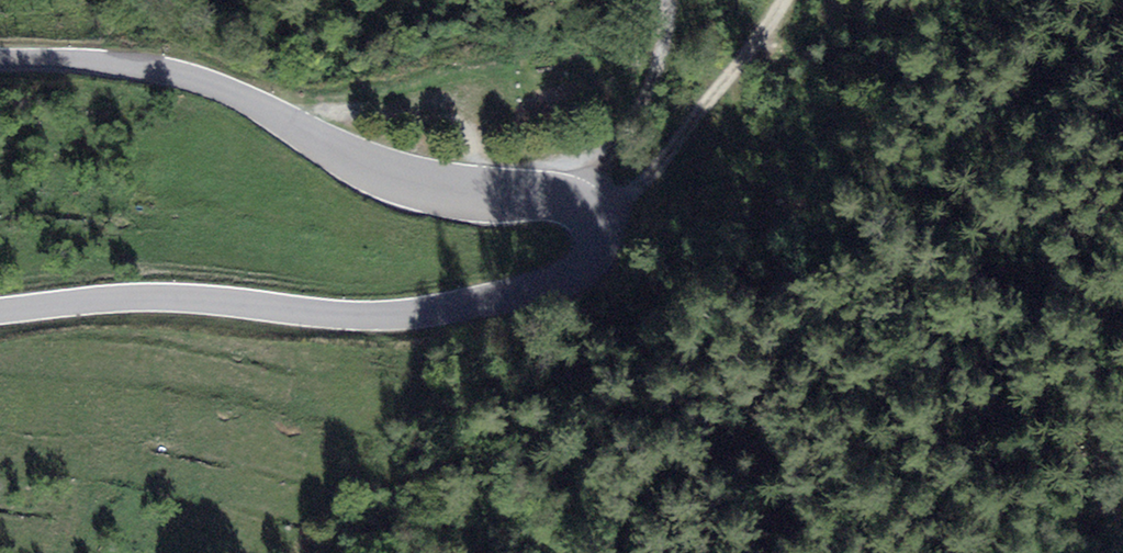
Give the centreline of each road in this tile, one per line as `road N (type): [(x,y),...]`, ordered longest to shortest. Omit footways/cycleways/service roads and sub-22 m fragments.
road 1 (tertiary): [(0,58),(135,65),(200,80),(325,143),(426,181),(578,208),(593,223),(598,246),(573,280),(410,317),(153,299),(0,311)]
road 2 (track): [(648,176),(568,205),(634,114),(666,0)]
road 3 (track): [(784,0),(648,176)]

